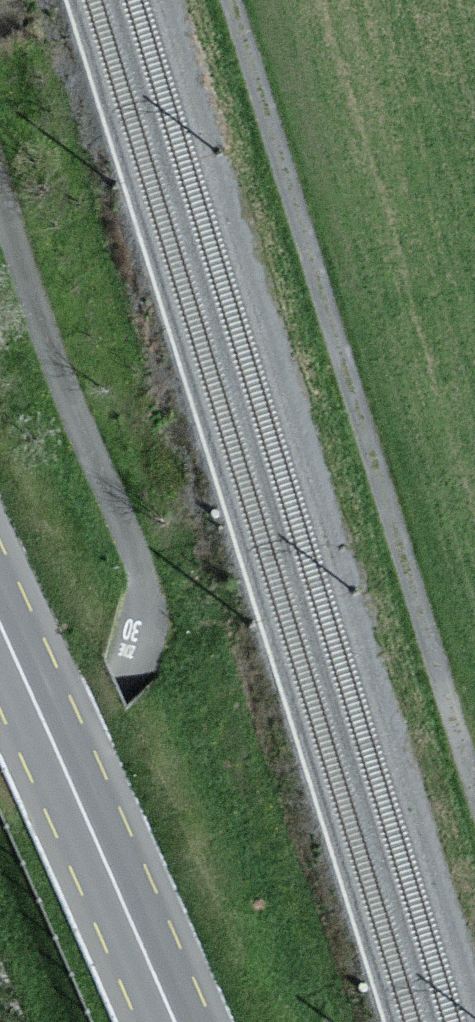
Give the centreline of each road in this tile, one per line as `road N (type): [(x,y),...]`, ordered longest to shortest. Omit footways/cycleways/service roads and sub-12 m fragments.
road 1 (track): [(474,793),(226,0)]
road 2 (unclassified): [(0,786),(118,687),(135,659),(146,609),(129,541),(0,195)]
road 3 (primary): [(0,635),(172,1021)]

